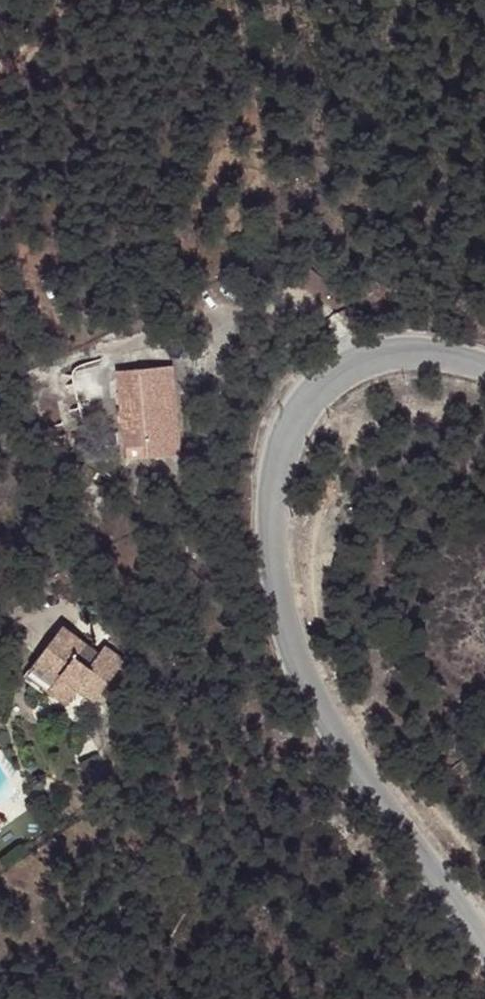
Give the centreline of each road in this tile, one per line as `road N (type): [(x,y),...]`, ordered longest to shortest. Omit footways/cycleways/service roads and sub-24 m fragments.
road 1 (unclassified): [(484,370),(390,355),(349,367),(310,393),(288,429),(270,530),(292,659),(318,712),(484,945)]
road 2 (track): [(0,534),(67,537),(96,512),(82,473),(34,413),(31,395),(49,387)]

